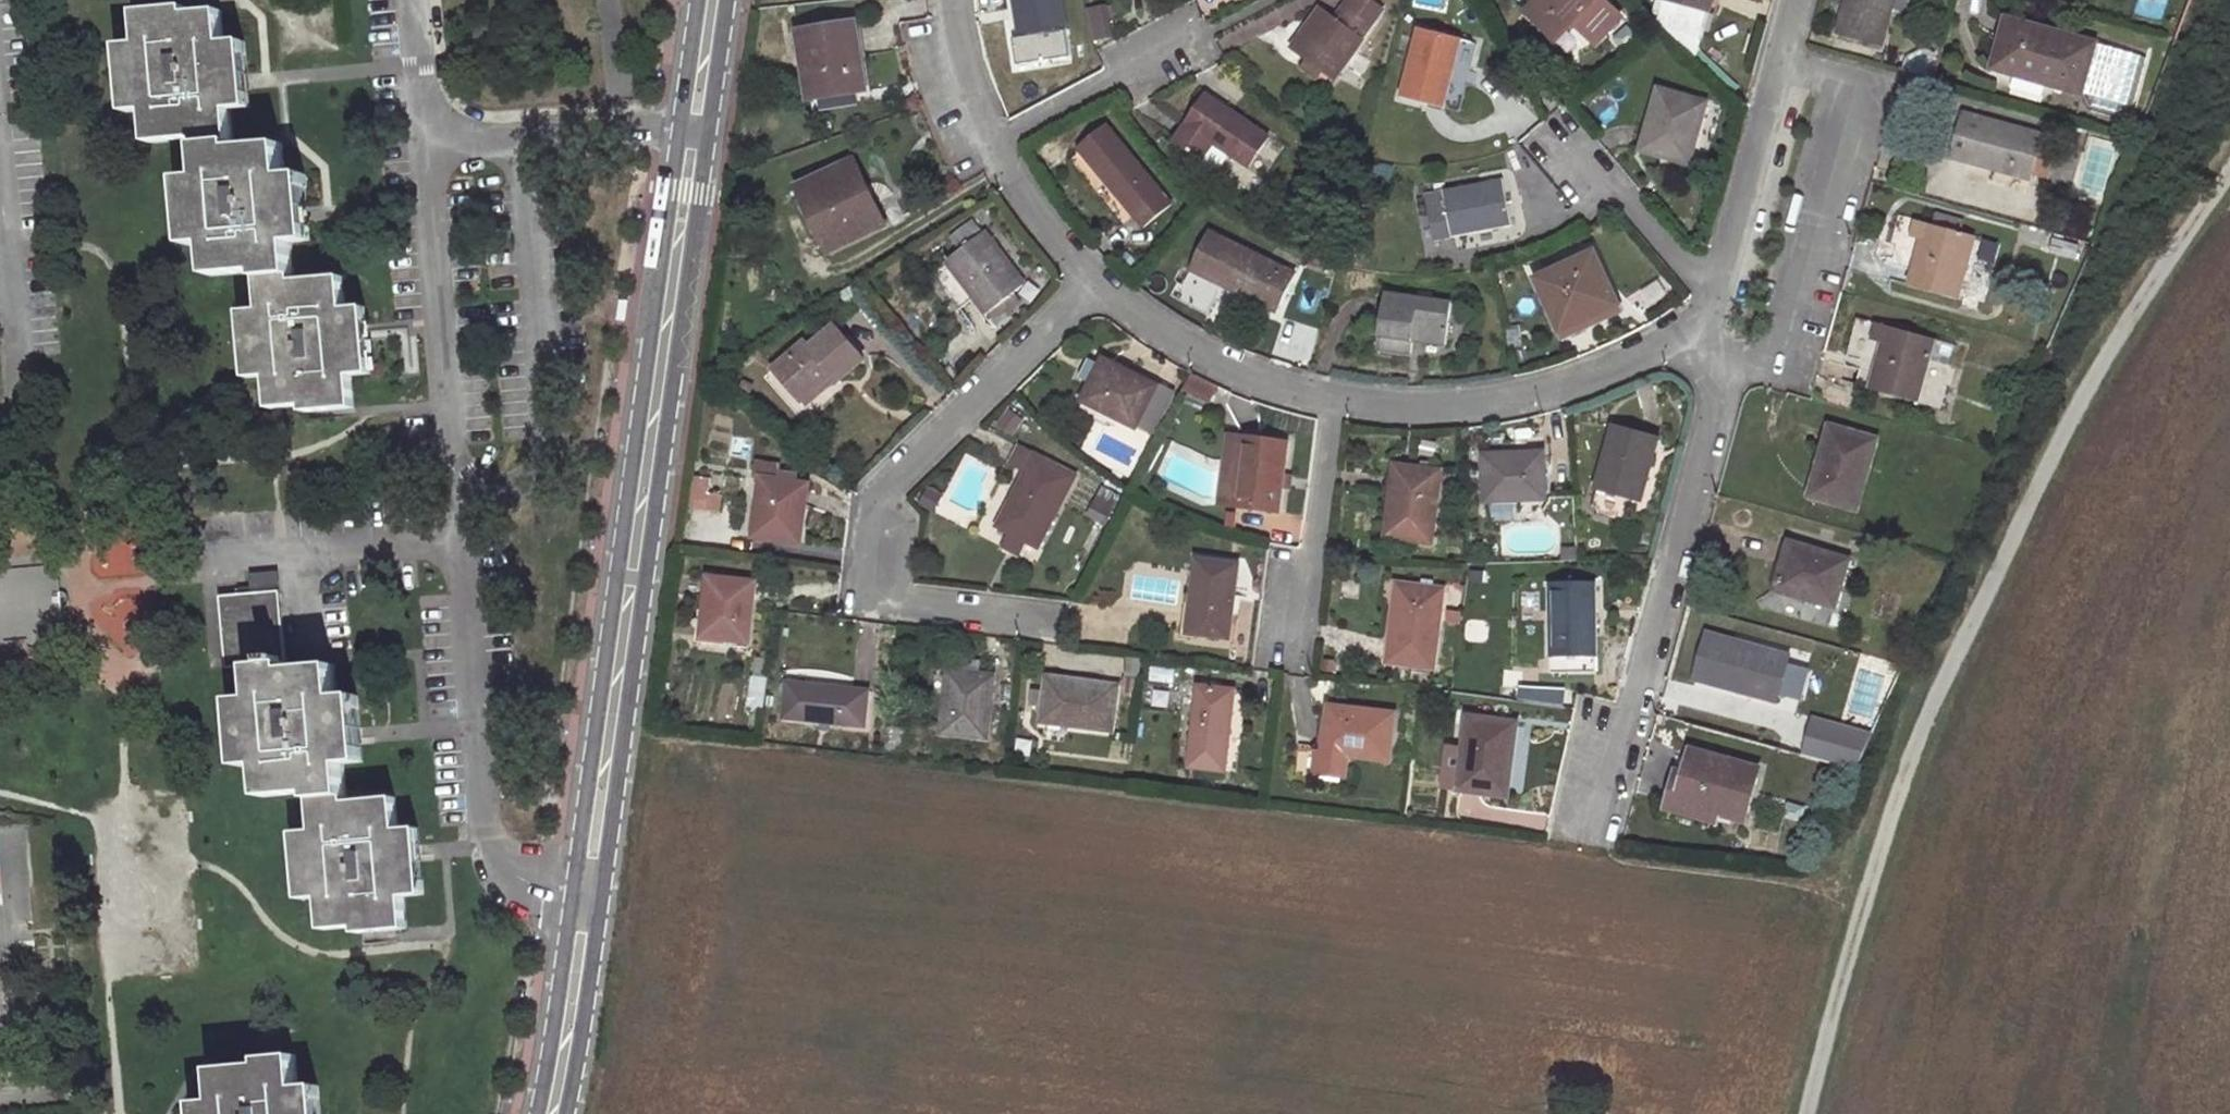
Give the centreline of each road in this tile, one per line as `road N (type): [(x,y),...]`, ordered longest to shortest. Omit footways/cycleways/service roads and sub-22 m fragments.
road 1 (track): [(1805,1113),(1922,721),(2066,413),(2229,175)]
road 2 (residential): [(430,144),(491,848),(544,893),(585,899)]
road 3 (residential): [(693,127),(585,899)]
road 4 (residential): [(1096,280),(887,494),(882,604),(1037,625)]
road 5 (residential): [(1590,837),(1722,376)]
road 6 (residential): [(1722,376),(1791,345),(1861,80),(1794,62)]
road 7 (residential): [(1331,407),(1430,416),(1482,411),(1555,396),(1693,338)]
road 8 (residential): [(1096,280),(1198,355),(1331,407)]
road 9 (residential): [(693,127),(430,144)]
road 10 (residential): [(1331,407),(1299,661)]
road 11 (residential): [(1794,62),(1729,309)]
road 12 (residential): [(1729,309),(1559,123)]
road 13 (residential): [(997,141),(1205,35)]
road 14 (residential): [(585,899),(552,1113)]
road 15 (residential): [(997,141),(1050,231),(1096,280)]
road 16 (residential): [(958,0),(997,141)]
road 17 (residential): [(416,0),(430,144)]
road 18 (residential): [(0,427),(20,395),(11,291)]
road 19 (residential): [(715,0),(693,127)]

